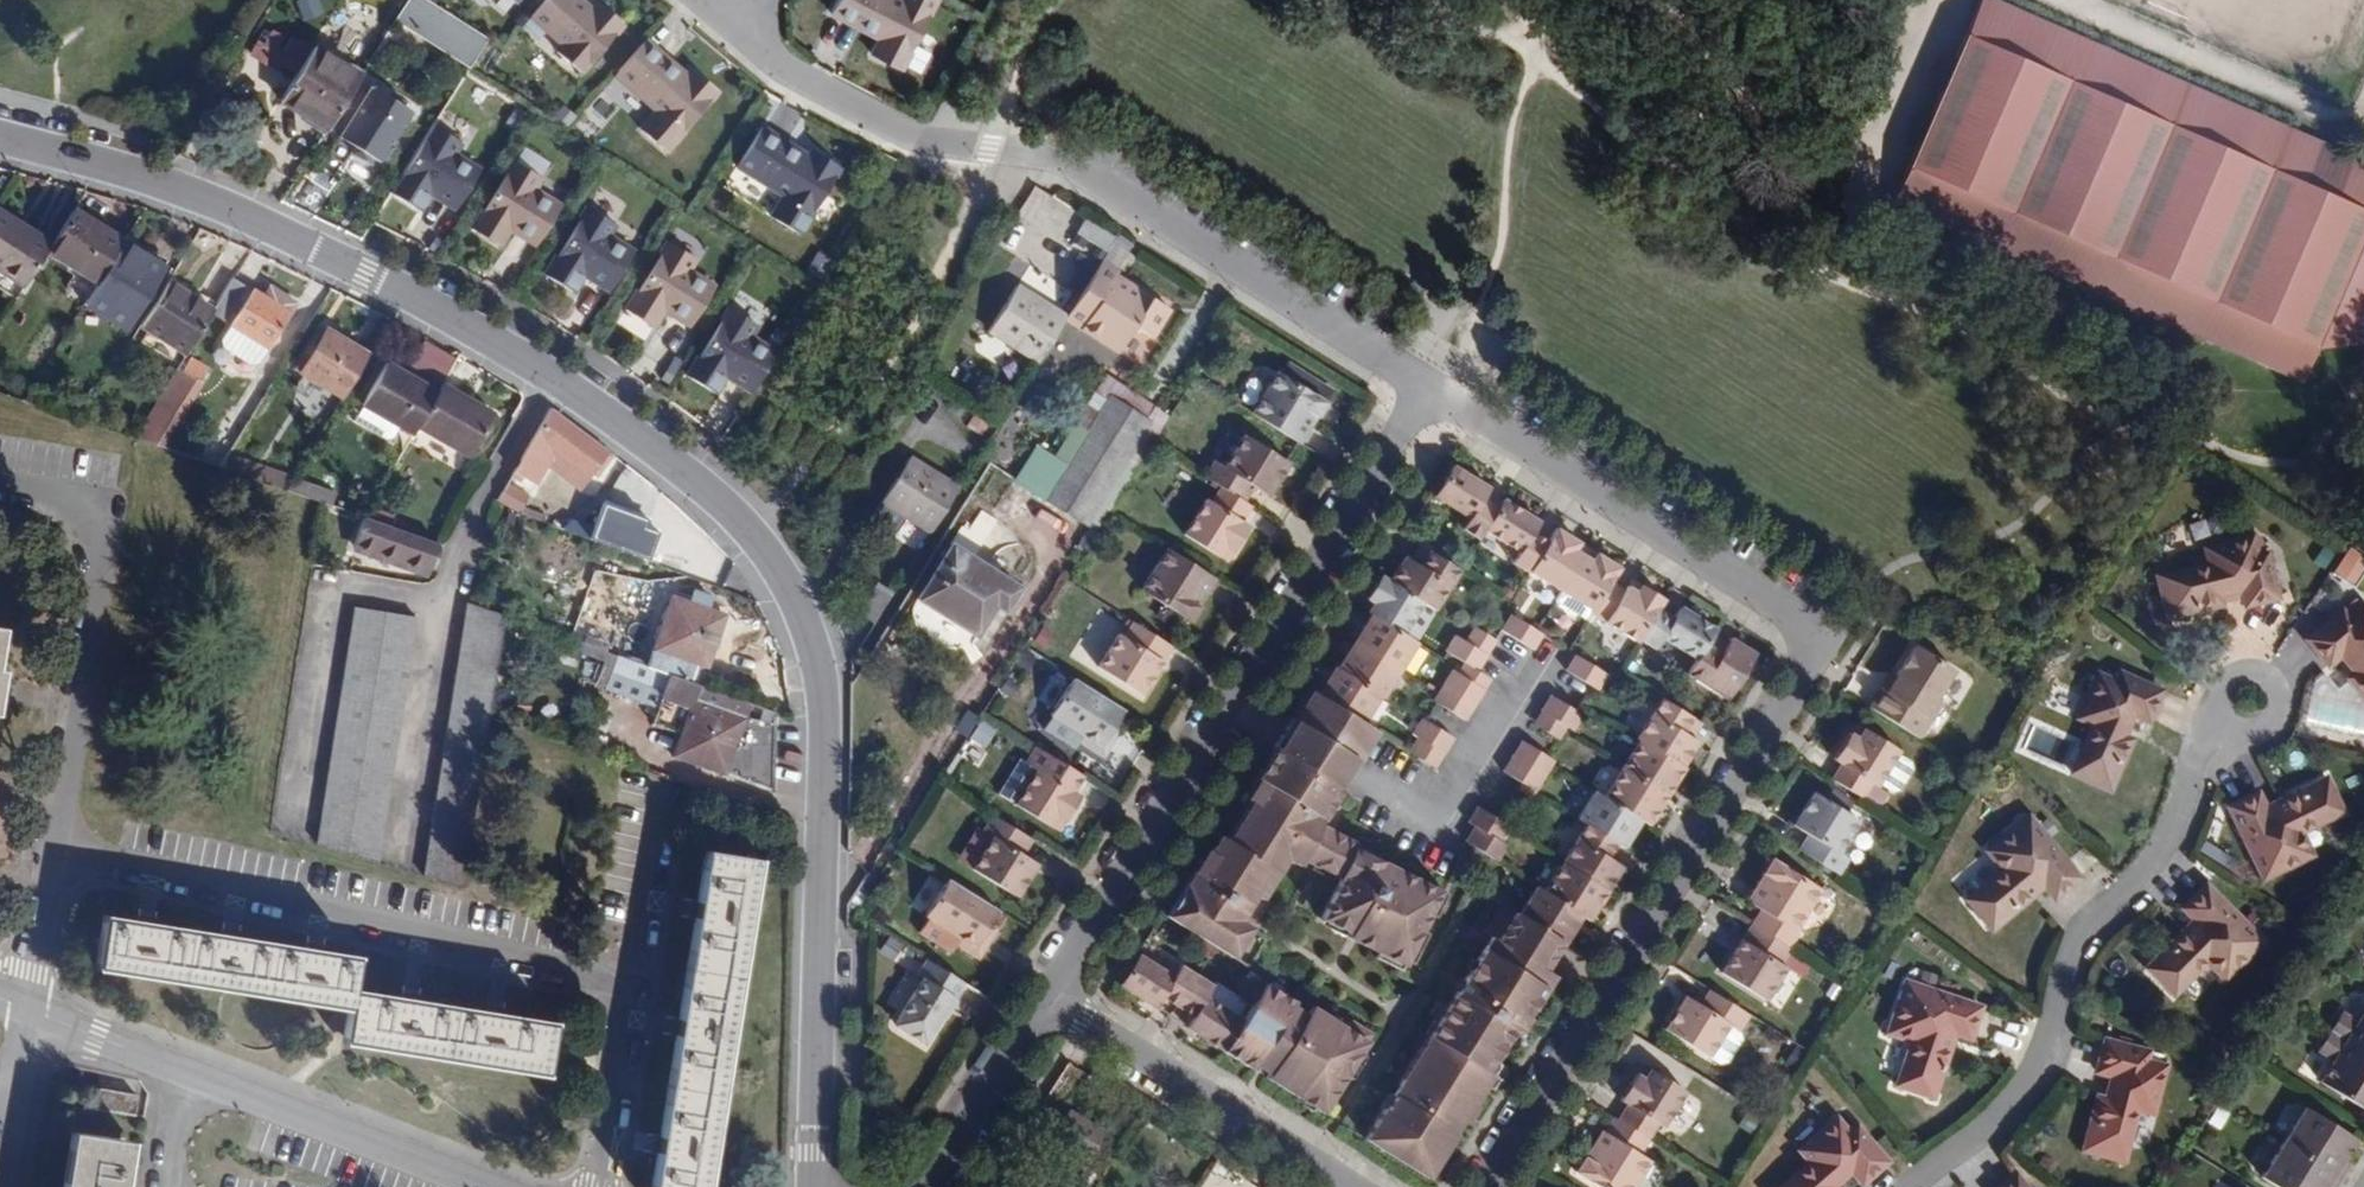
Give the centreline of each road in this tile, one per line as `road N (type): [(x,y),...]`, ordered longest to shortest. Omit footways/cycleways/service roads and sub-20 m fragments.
road 1 (tertiary): [(0,138),(174,190),(475,332),(587,400),(753,534),(789,585),(812,639),(823,700),(816,1186)]
road 2 (residential): [(1420,389),(1825,638),(1493,1186)]
road 3 (residential): [(727,23),(777,64),(909,140),(1059,164),(1420,389)]
road 4 (residential): [(56,850),(588,975),(612,992),(624,1019),(601,1186)]
road 5 (residential): [(1051,1006),(1420,389)]
road 6 (residential): [(2244,700),(2211,728),(2160,854),(2070,945),(2039,1058),(2018,1092),(1911,1186)]
road 7 (residential): [(0,483),(45,489),(91,522),(98,578),(56,850)]
road 8 (track): [(2066,0),(2349,123),(2363,91)]
road 9 (residential): [(1343,1186),(1051,1006)]
road 10 (residential): [(189,1074),(481,1186)]
road 11 (residential): [(931,1186),(1051,1006)]
road 12 (track): [(1848,194),(1926,0)]
road 13 (residential): [(1,1186),(30,1009)]
road 14 (residential): [(30,1009),(189,1074)]
road 15 (residential): [(56,850),(30,1009)]

